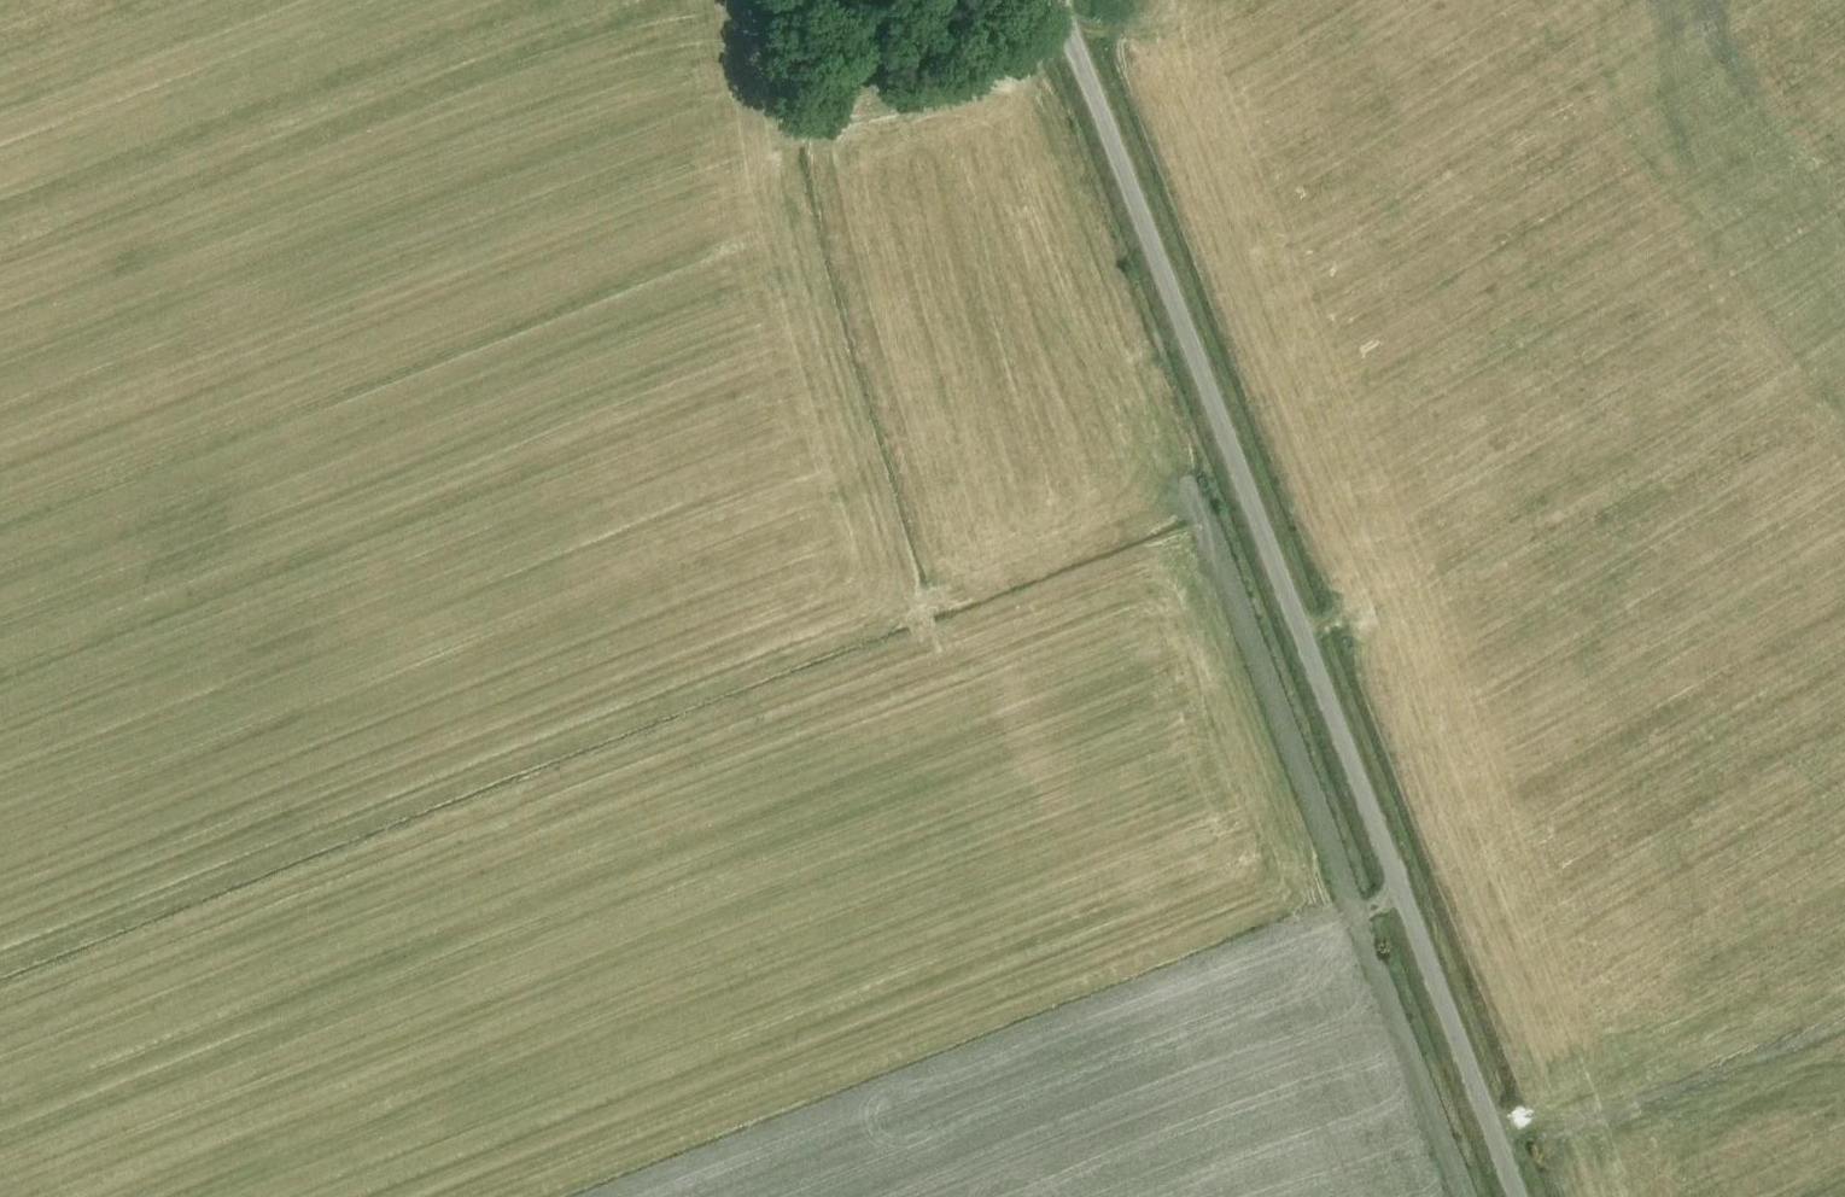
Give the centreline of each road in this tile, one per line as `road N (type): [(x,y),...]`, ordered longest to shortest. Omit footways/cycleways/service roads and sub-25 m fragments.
road 1 (unclassified): [(1519,1196),(1057,0)]

